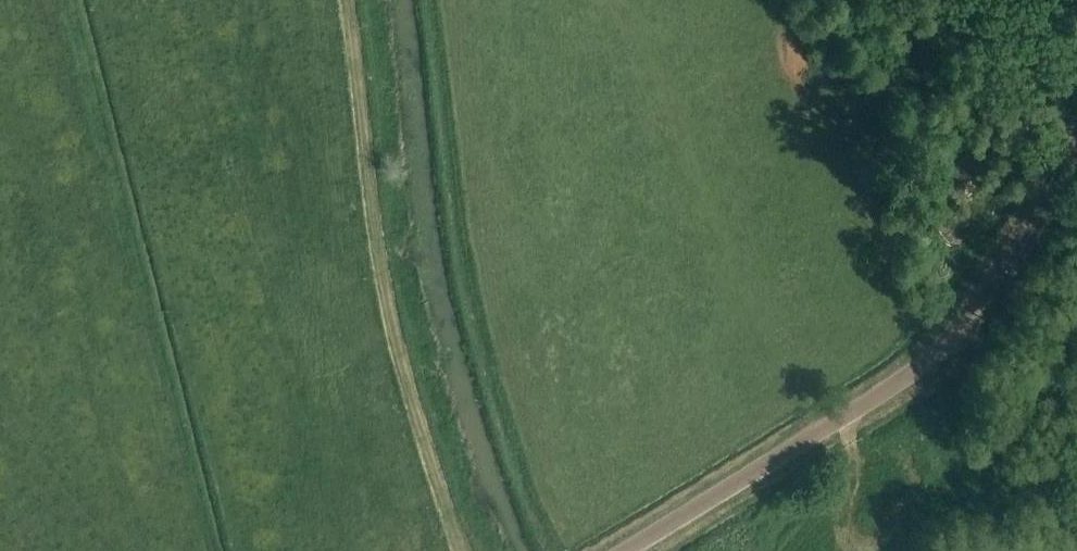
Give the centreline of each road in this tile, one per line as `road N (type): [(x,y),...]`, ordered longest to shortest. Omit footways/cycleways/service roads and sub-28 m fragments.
road 1 (unclassified): [(1076,146),(977,308),(937,355),(626,550)]
road 2 (track): [(463,550),(397,340),(350,0)]

